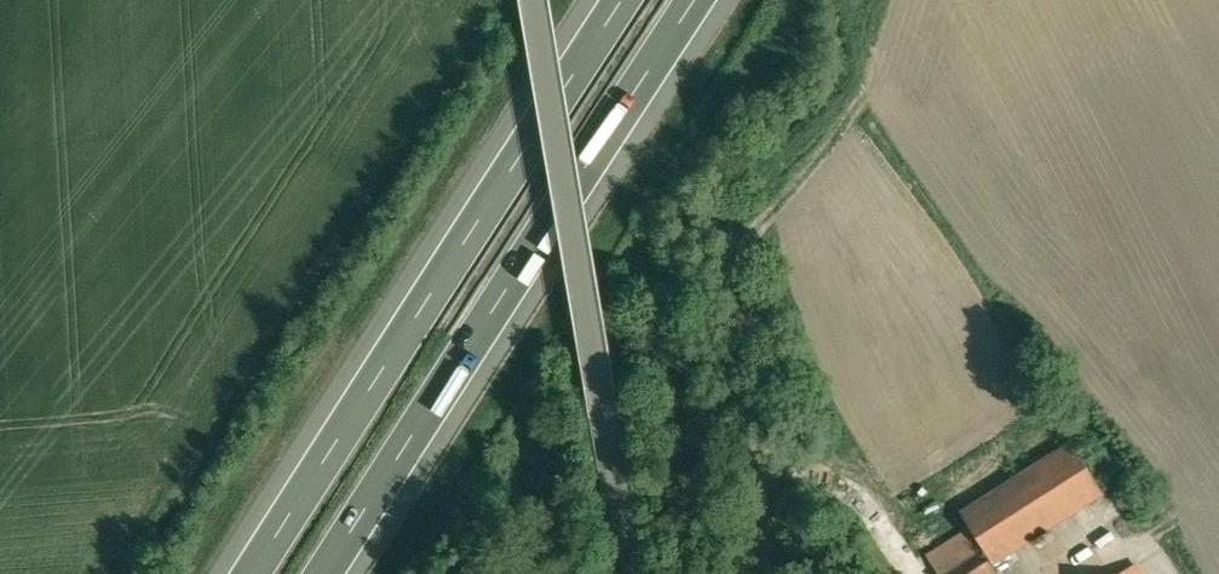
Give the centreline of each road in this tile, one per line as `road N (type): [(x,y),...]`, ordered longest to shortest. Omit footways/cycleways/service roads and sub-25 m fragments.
road 1 (motorway): [(336,573),(708,0)]
road 2 (motorway): [(611,0),(240,573)]
road 3 (unclassified): [(635,573),(537,0)]

